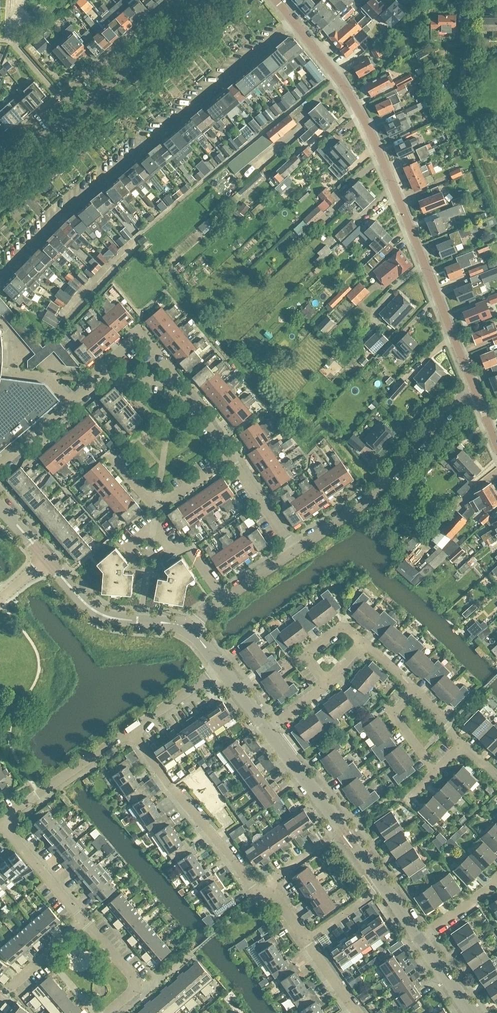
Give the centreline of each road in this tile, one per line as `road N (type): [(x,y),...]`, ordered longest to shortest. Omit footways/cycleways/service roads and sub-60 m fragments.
road 1 (residential): [(472,389),(368,134),(291,18)]
road 2 (residential): [(0,273),(291,18)]
road 3 (tertiary): [(418,943),(268,729)]
road 4 (residential): [(293,547),(359,503),(472,389)]
road 5 (residential): [(250,885),(131,730)]
road 6 (unclassified): [(79,109),(206,0)]
road 7 (tertiary): [(186,626),(94,608),(47,558)]
road 8 (residential): [(0,820),(131,730)]
road 9 (residential): [(61,89),(166,0)]
road 10 (residential): [(0,462),(105,376)]
road 11 (residential): [(85,920),(0,821)]
road 12 (residential): [(113,1012),(134,978),(85,920)]

